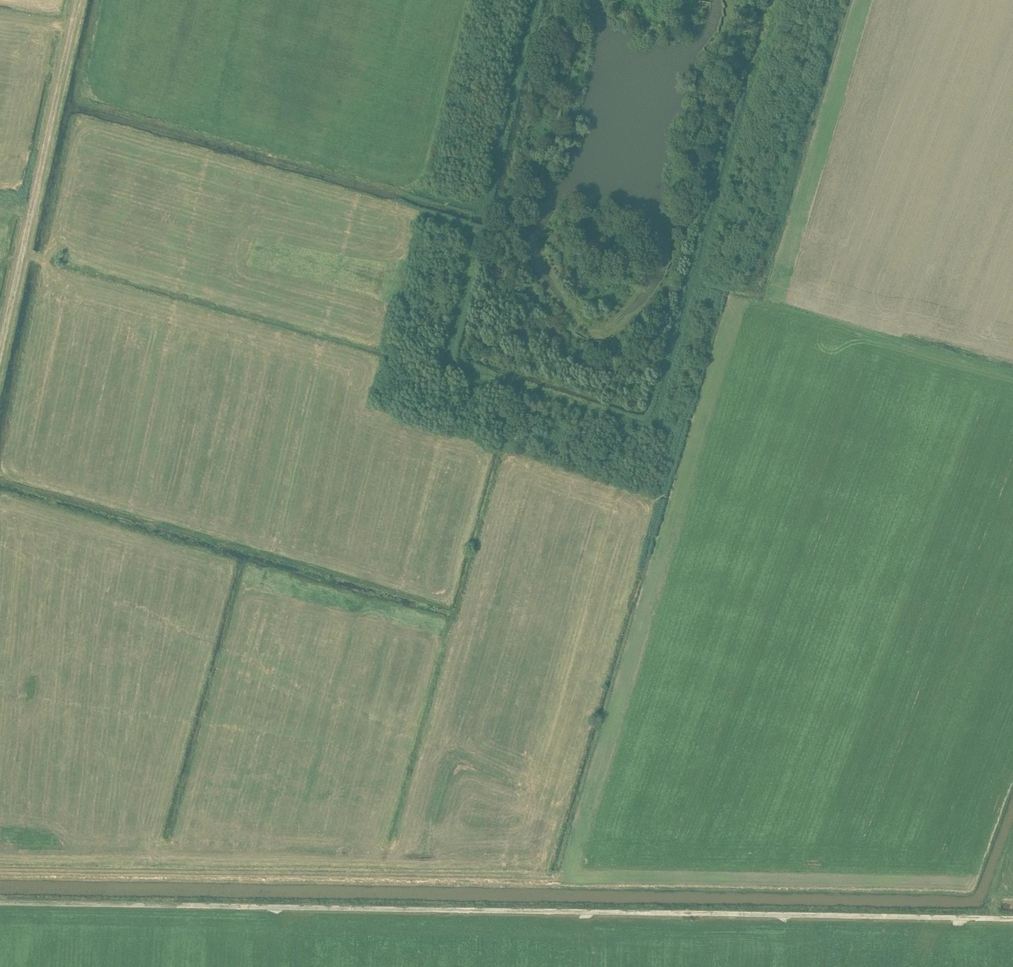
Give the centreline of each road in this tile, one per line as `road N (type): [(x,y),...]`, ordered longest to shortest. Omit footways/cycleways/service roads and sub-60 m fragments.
road 1 (track): [(0,902),(1012,917)]

